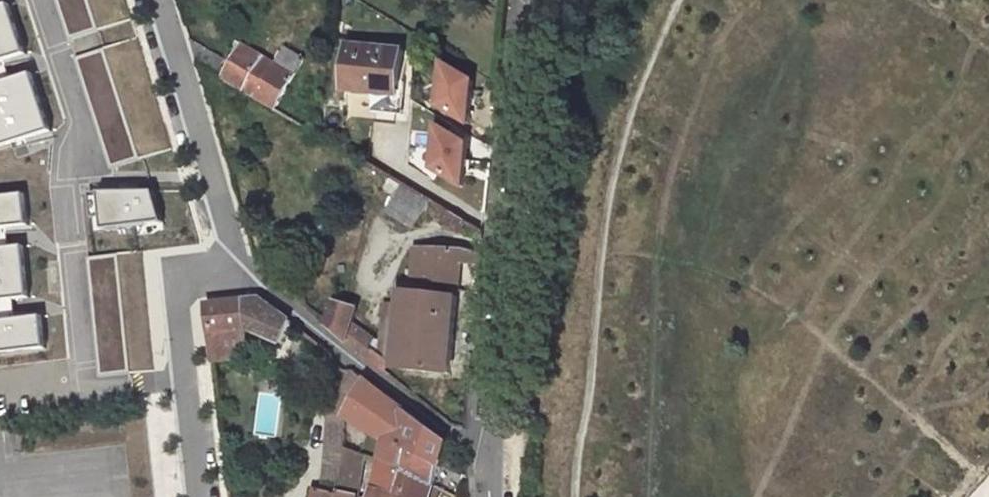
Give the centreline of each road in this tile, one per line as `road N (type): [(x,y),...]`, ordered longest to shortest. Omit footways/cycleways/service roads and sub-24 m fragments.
road 1 (tertiary): [(542,0),(505,229),(501,412),(485,453)]
road 2 (residential): [(485,453),(247,276)]
road 3 (residential): [(247,276),(157,0)]
road 4 (residential): [(197,496),(177,282),(247,276)]

